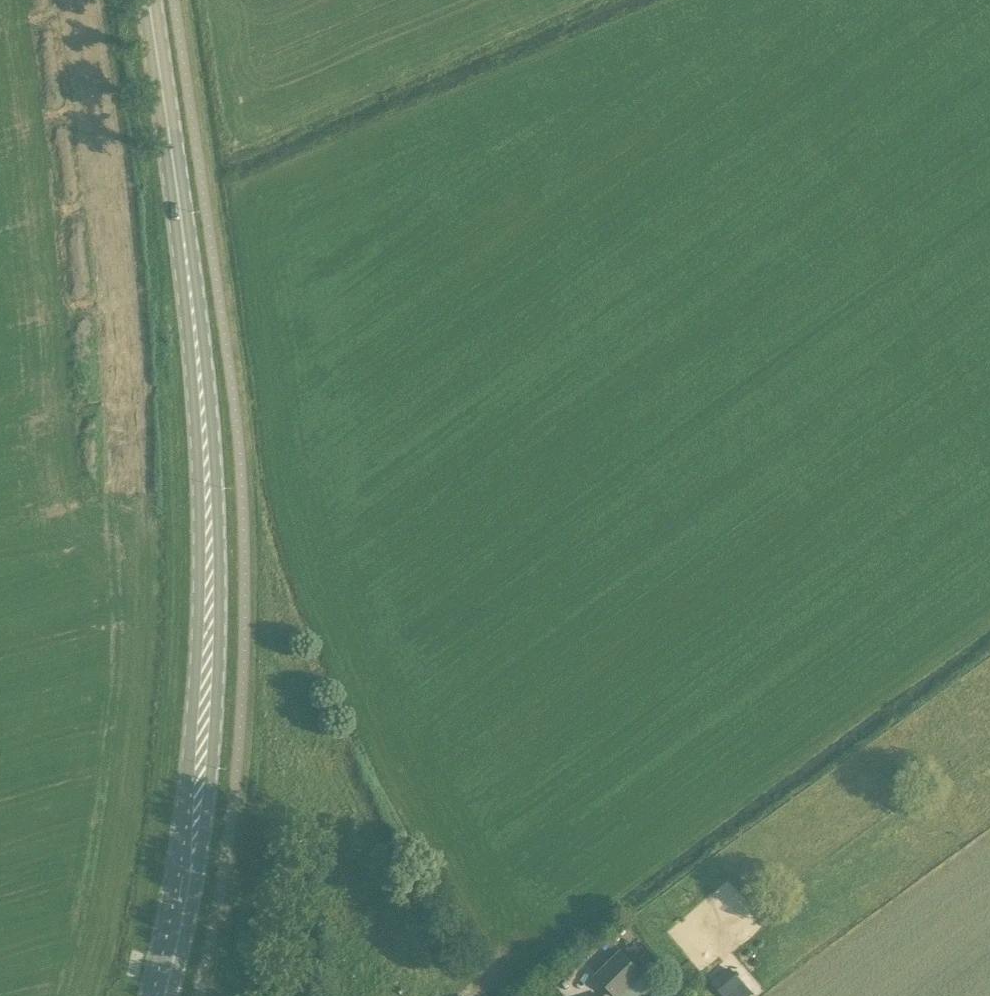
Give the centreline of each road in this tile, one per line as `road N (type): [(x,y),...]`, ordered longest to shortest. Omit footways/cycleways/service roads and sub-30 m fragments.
road 1 (secondary): [(171,995),(199,850),(213,699),(213,481),(145,0)]

